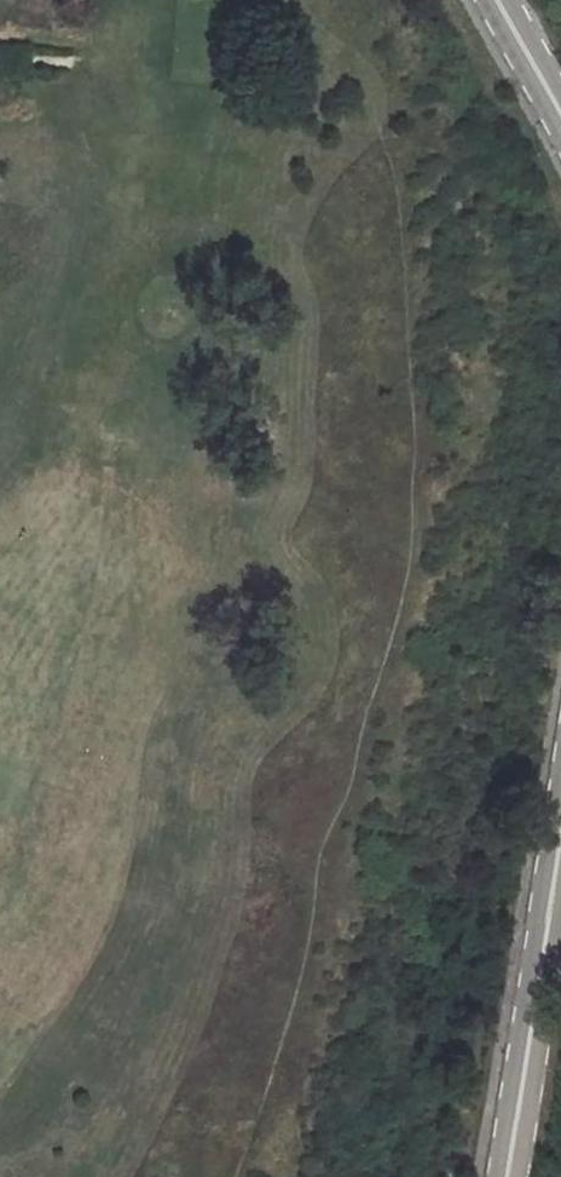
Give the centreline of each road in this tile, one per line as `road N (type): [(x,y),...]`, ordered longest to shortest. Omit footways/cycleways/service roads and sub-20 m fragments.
road 1 (tertiary): [(560,840),(506,1176)]
road 2 (tertiary): [(497,0),(560,116)]

